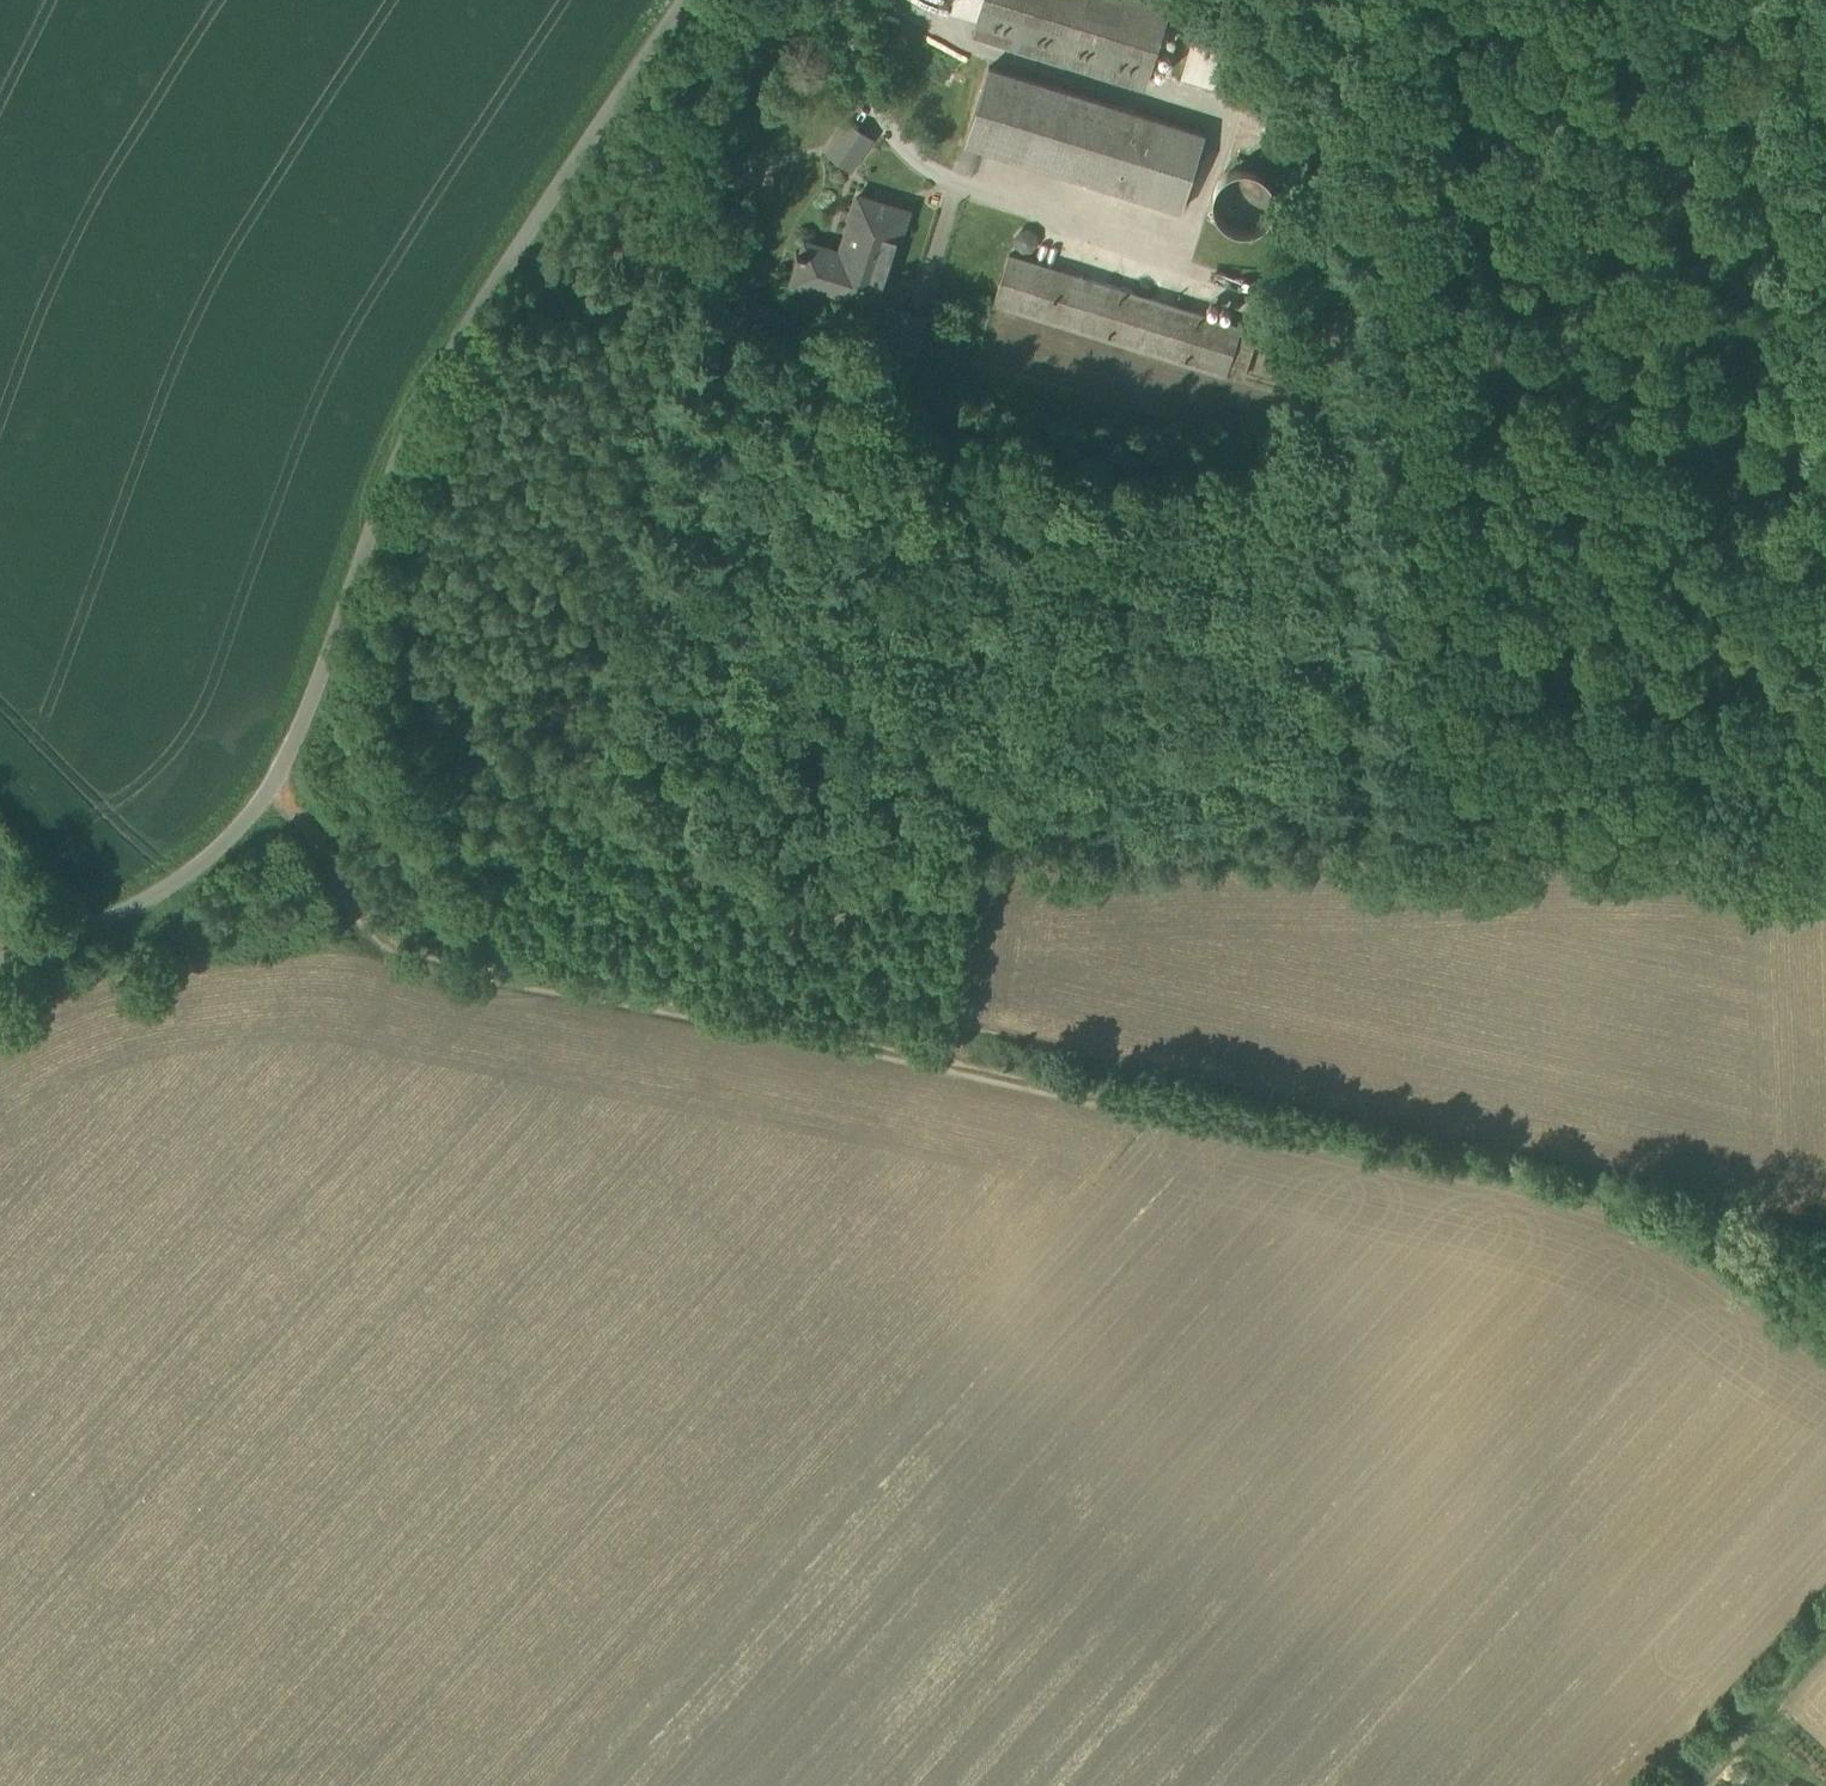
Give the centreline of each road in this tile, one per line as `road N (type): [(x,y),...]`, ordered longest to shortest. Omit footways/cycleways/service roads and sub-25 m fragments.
road 1 (unclassified): [(0,958),(153,896),(222,847),(268,792),(304,736),(434,389),(696,0)]
road 2 (track): [(1370,860),(1303,0)]

